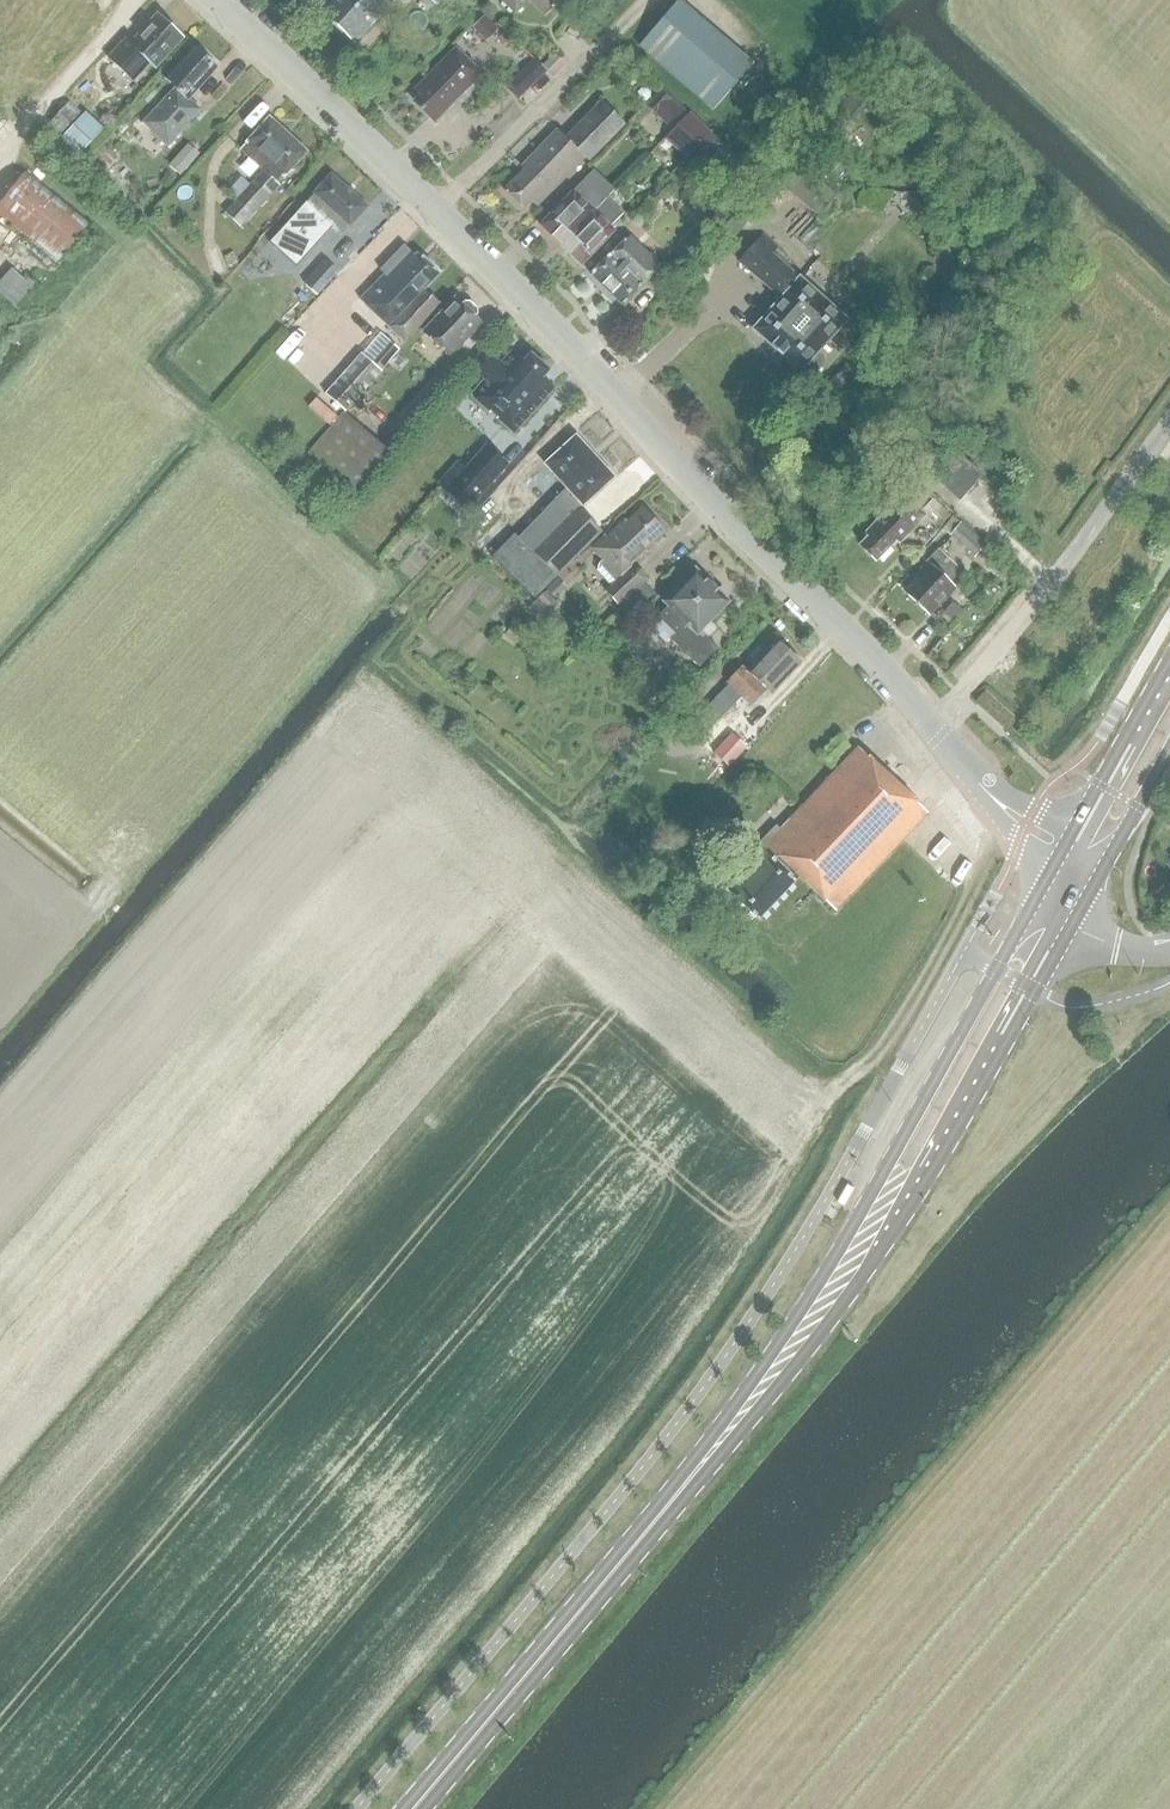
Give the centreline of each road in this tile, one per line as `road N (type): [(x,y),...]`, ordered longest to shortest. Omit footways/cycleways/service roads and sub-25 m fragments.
road 1 (tertiary): [(1060,890),(996,799),(845,633),(558,335),(209,0)]
road 2 (primary): [(412,1808),(576,1618),(814,1308),(1060,890)]
road 3 (primary): [(1060,890),(1169,692)]
road 4 (unclassified): [(1169,944),(1145,950),(1102,942),(1060,890)]

